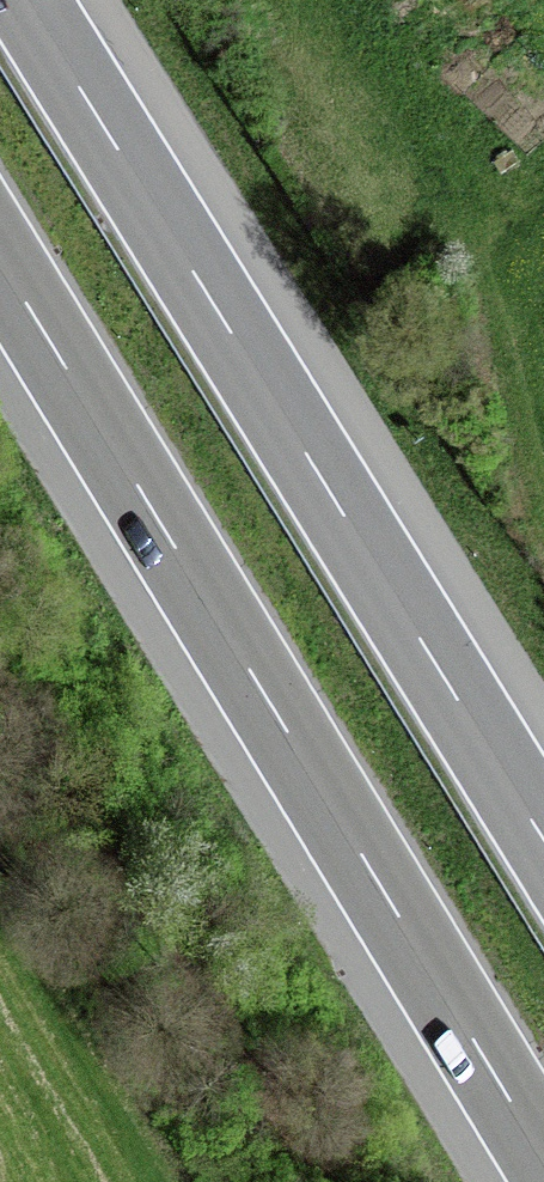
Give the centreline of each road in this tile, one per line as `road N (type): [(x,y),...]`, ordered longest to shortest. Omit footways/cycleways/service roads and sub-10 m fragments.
road 1 (motorway): [(0,260),(543,1158)]
road 2 (motorway): [(543,841),(25,0)]

